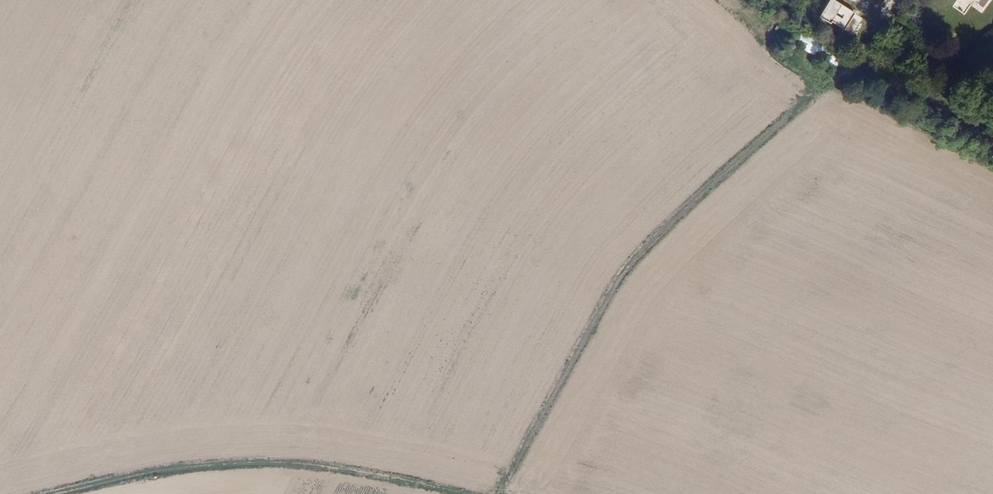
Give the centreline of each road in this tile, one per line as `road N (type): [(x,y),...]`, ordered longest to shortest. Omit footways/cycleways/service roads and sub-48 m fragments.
road 1 (track): [(899,0),(881,36),(828,89),(627,272),(502,493)]
road 2 (track): [(80,493),(295,466),(450,493)]

